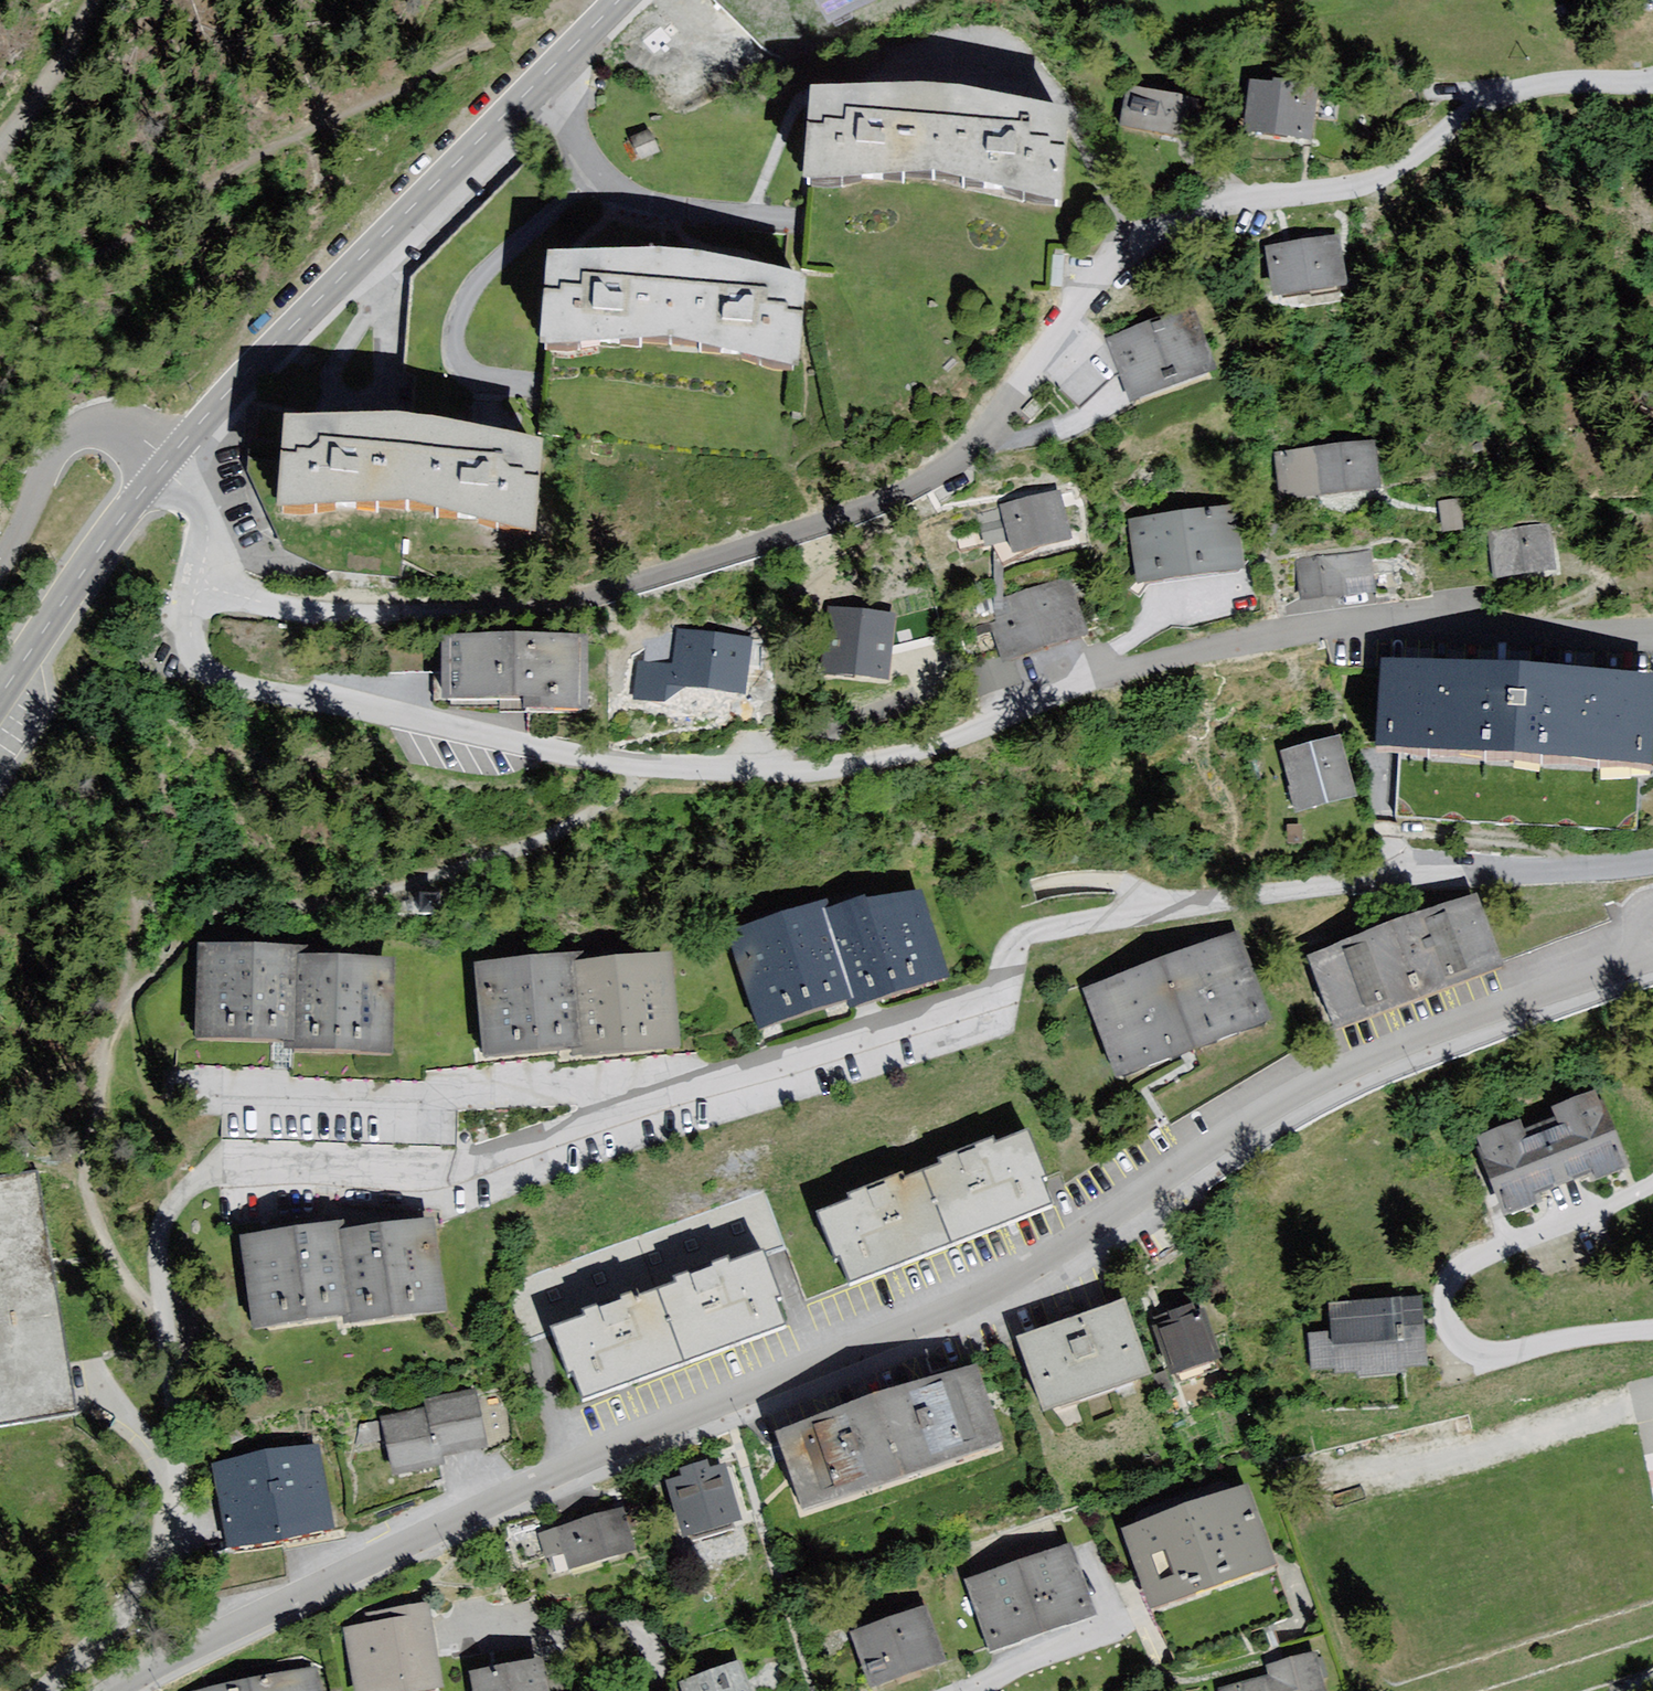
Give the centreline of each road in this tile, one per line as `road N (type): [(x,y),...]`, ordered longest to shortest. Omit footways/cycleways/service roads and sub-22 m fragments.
road 1 (residential): [(105,1690),(309,1582),(927,1318),(1355,1065),(1635,959)]
road 2 (residential): [(1652,866),(1436,879),(1035,936),(978,1008),(477,1170),(425,1182),(214,1178),(179,1201),(161,1249),(173,1349)]
road 3 (residential): [(1652,82),(1545,85),(1513,95),(1385,178),(1221,206),(1136,239),(1091,285),(970,449),(925,483),(767,545),(577,603),(505,610),(360,613),(269,604),(197,584)]
road 4 (residential): [(197,584),(191,640),(216,678),(644,768),(744,772),(912,753),(1151,663),(1363,620),(1652,638)]
road 5 (tertiary): [(620,0),(274,343),(165,464)]
road 6 (residential): [(1652,1329),(1488,1355),(1456,1331),(1451,1293),(1479,1259),(1652,1184)]
road 7 (residential): [(101,1390),(160,1455),(182,1522),(100,1637),(48,1690)]
road 8 (tertiary): [(165,464),(0,697)]
road 9 (residential): [(0,523),(47,457),(80,433),(125,434),(165,464)]
road 10 (track): [(105,0),(53,92),(0,146)]
road 11 (residential): [(960,1690),(1130,1627)]
road 12 (residential): [(165,464),(209,524),(197,584)]

